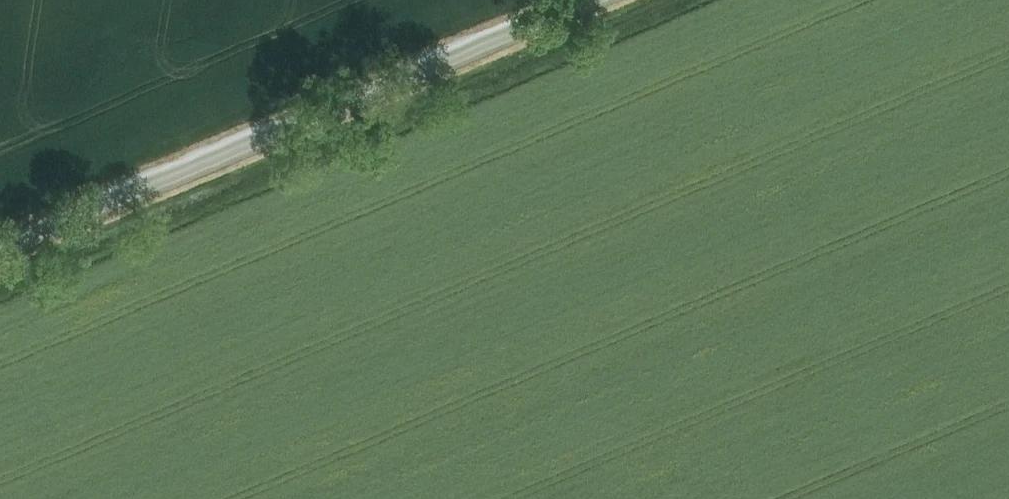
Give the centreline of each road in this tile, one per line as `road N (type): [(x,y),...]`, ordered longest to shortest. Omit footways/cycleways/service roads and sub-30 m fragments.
road 1 (tertiary): [(598,0),(0,253)]

